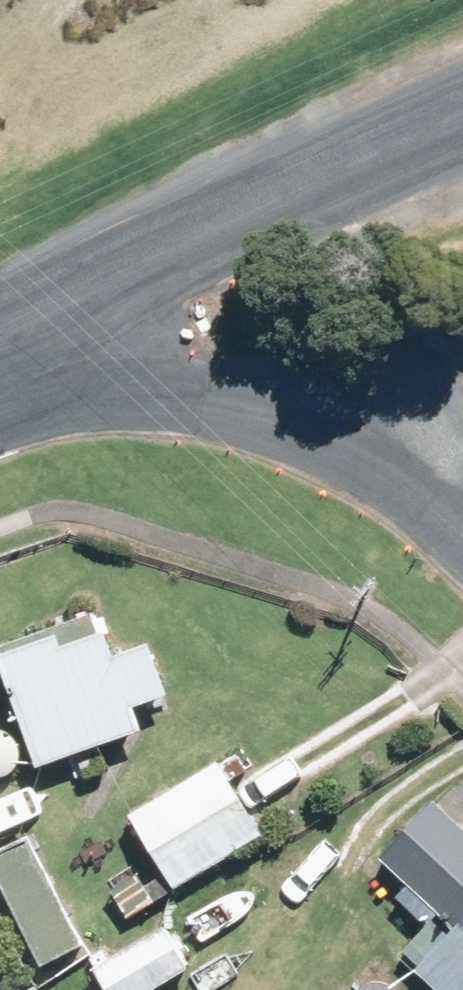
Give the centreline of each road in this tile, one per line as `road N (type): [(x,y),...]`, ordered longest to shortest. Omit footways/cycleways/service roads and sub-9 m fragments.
road 1 (tertiary): [(0,337),(462,123)]
road 2 (residential): [(462,536),(425,500),(342,448),(253,414),(0,374)]

